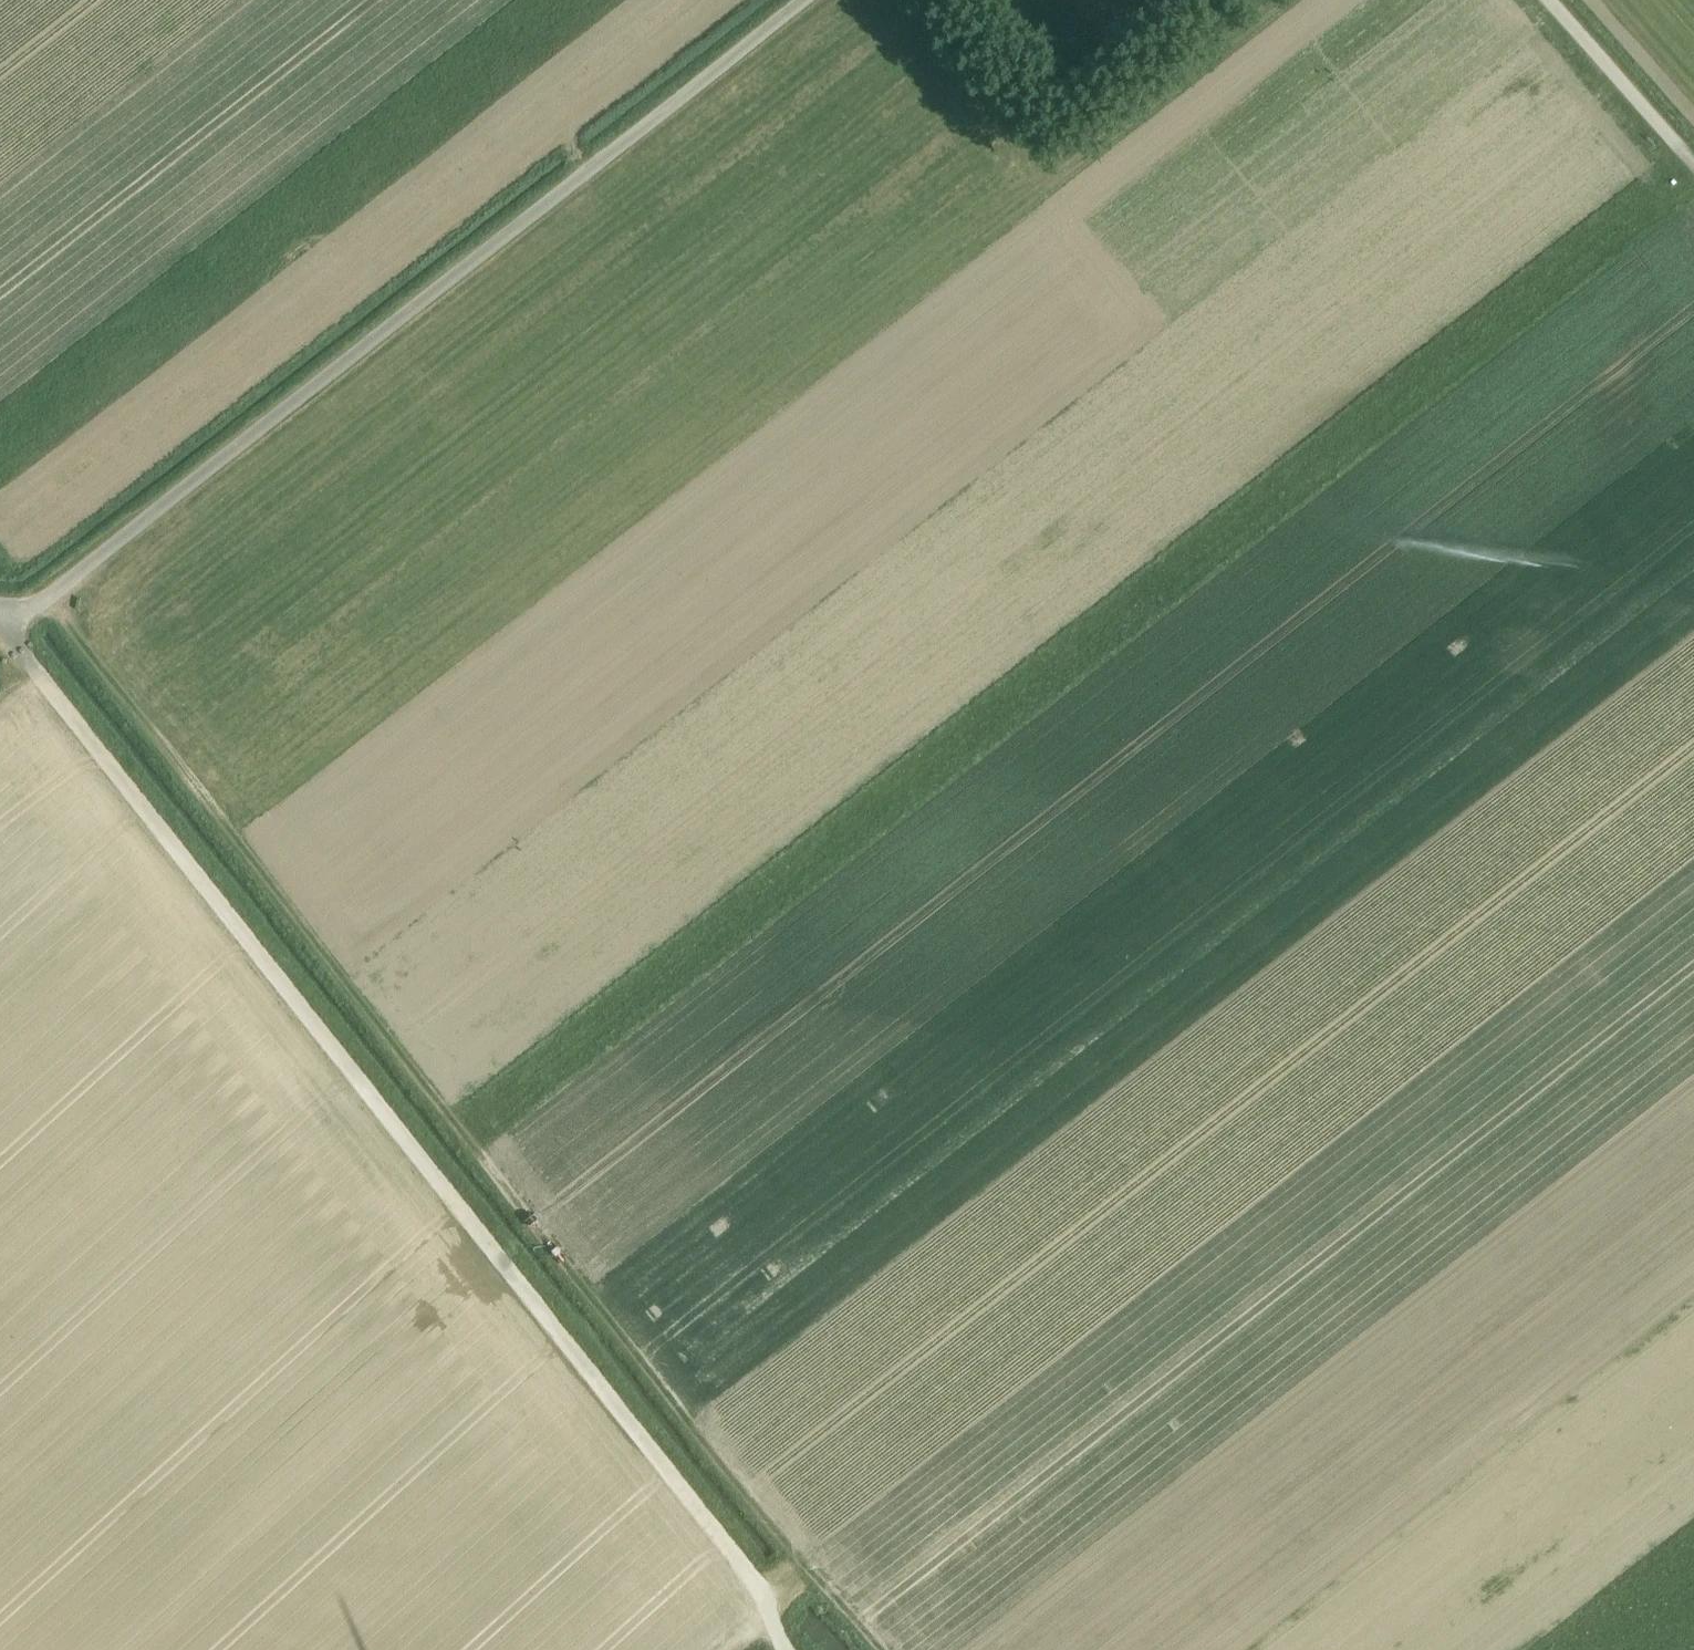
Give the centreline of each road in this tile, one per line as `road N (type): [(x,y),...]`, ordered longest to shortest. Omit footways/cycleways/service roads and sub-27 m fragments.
road 1 (track): [(787,1649),(749,1573),(2,632)]
road 2 (unclassified): [(2,632),(806,0)]
road 3 (track): [(1693,168),(1545,0)]

